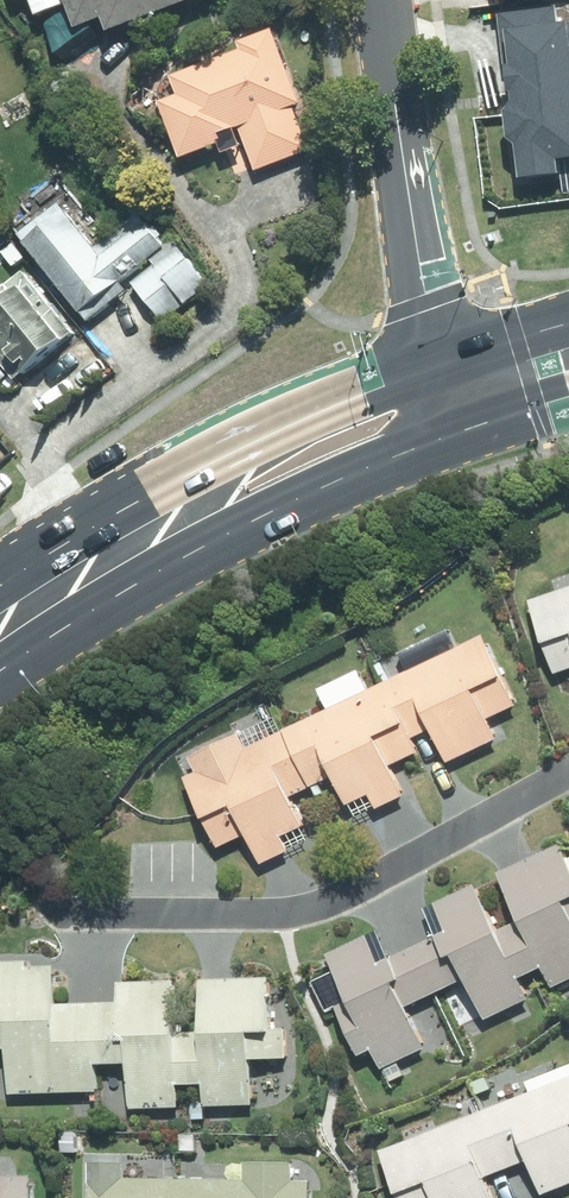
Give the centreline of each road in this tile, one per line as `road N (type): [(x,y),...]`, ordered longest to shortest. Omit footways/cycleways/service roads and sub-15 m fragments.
road 1 (residential): [(78,919),(289,923),(568,776)]
road 2 (primary): [(0,630),(99,564),(447,388)]
road 3 (residential): [(447,388),(412,224),(385,0)]
road 4 (primary): [(447,388),(568,355)]

